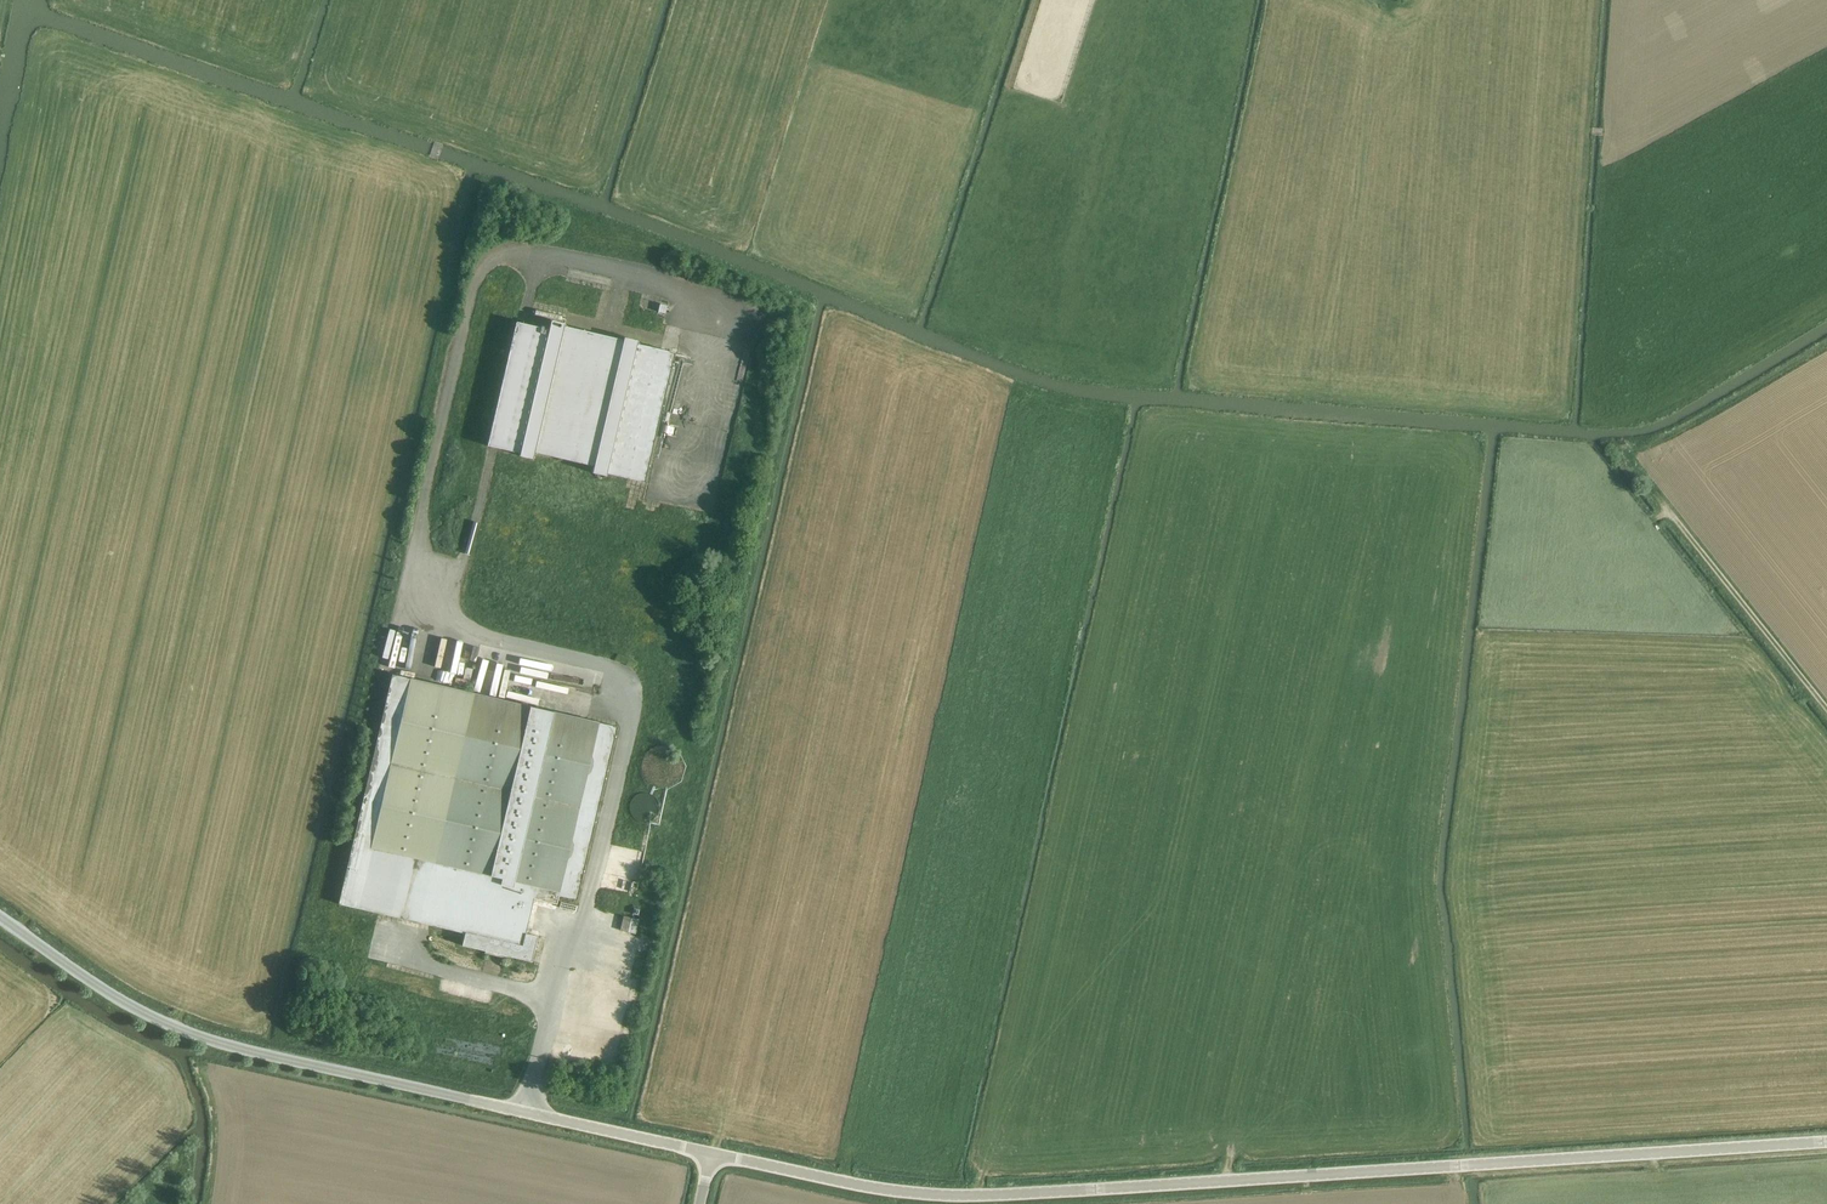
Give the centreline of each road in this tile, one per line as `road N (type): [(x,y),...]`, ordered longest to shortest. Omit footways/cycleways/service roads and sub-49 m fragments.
road 1 (unclassified): [(711,1155),(871,1189),(978,1197),(1826,1143)]
road 2 (unclassified): [(711,1155),(205,1039),(127,1005),(0,916)]
road 3 (track): [(1826,711),(1678,523)]

